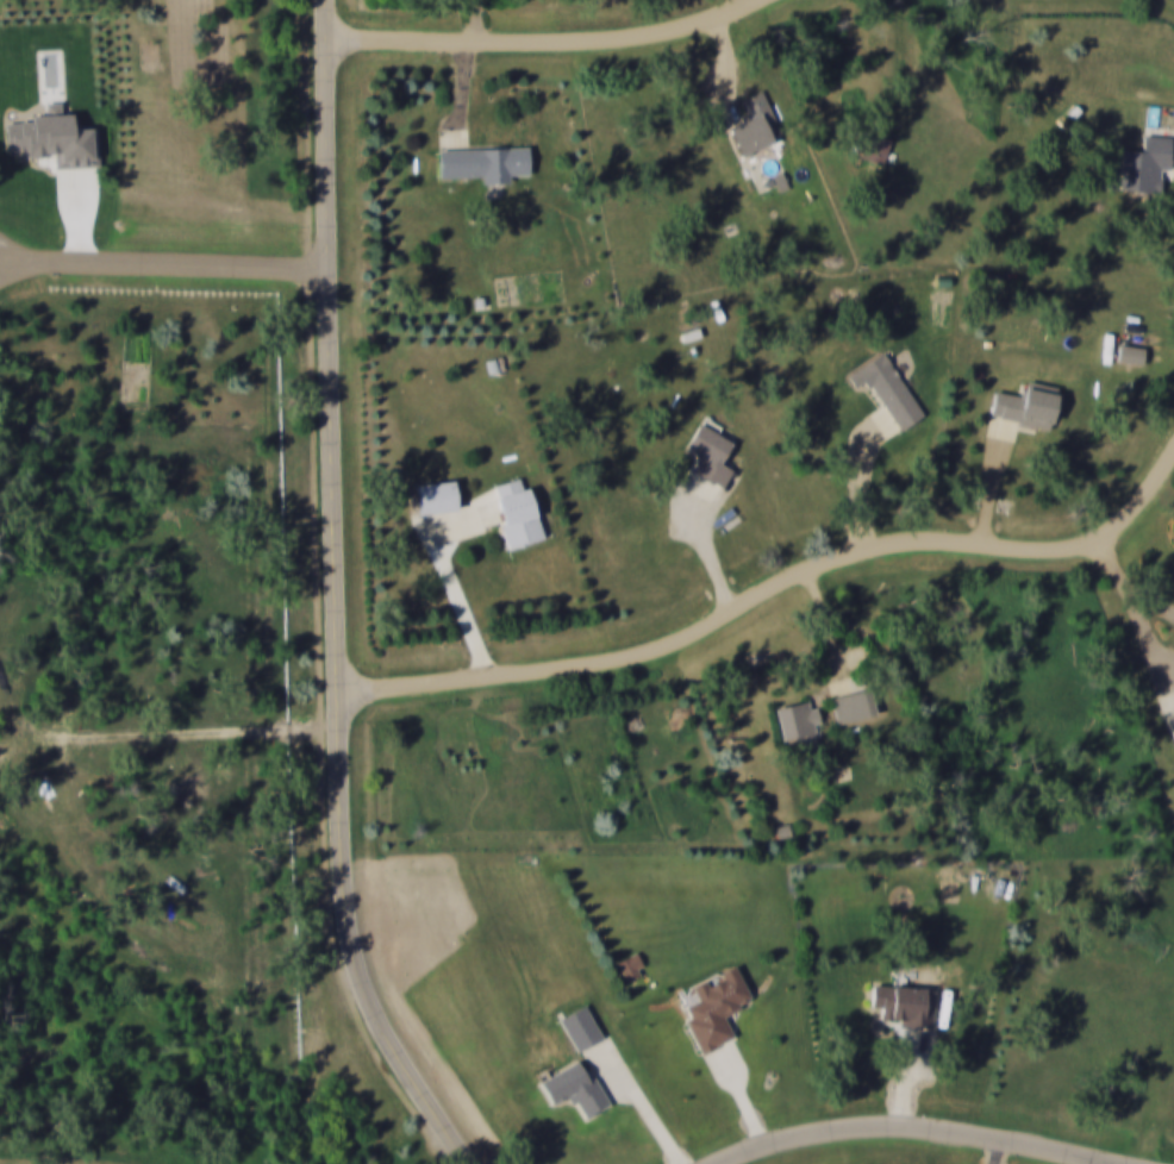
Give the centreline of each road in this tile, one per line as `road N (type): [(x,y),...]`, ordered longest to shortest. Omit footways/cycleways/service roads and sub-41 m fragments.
road 1 (tertiary): [(468,1163),(368,1003),(344,933),(325,0)]
road 2 (residential): [(338,693),(633,658),(700,632),(806,570),(861,551),(947,543),(1041,553),(1094,549),(1173,456)]
road 3 (residential): [(755,0),(675,33),(614,42),(325,43)]
road 4 (residential): [(722,1163),(794,1138),(850,1132),(974,1138),(1102,1163)]
road 5 (residential): [(327,269),(0,262)]

